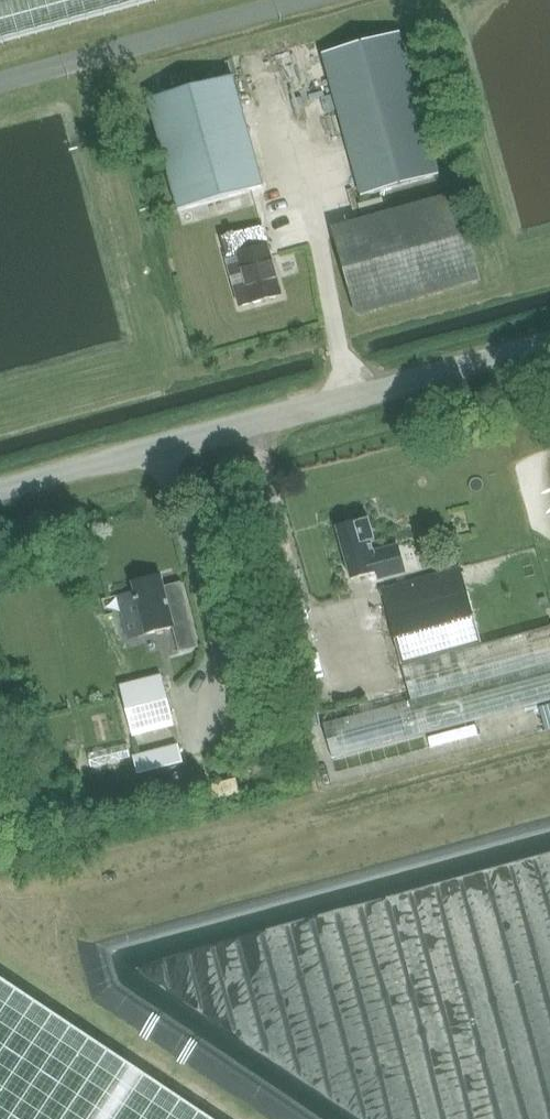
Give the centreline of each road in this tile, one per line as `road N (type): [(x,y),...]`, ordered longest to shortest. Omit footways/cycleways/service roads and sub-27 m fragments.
road 1 (unclassified): [(0,491),(549,341)]

